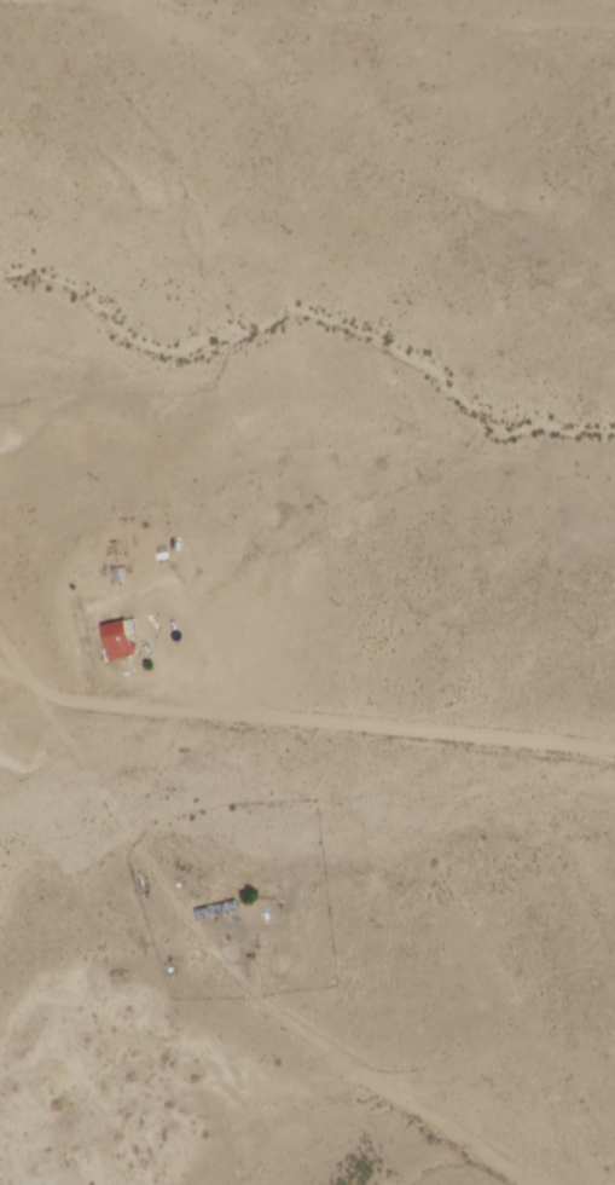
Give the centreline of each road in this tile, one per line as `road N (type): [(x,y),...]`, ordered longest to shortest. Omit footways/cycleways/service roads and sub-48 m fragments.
road 1 (track): [(0,639),(25,678),(68,703),(614,755)]

